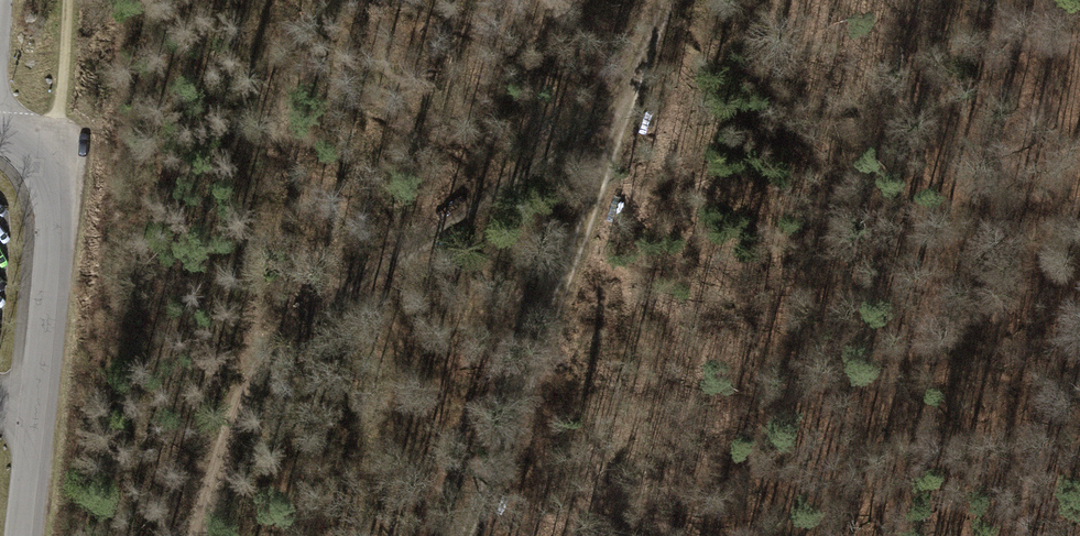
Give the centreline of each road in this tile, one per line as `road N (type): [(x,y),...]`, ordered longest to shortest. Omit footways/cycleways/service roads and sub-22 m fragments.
road 1 (track): [(681,19),(264,369),(229,417),(197,535)]
road 2 (track): [(457,535),(596,246),(689,0)]
road 3 (unclassified): [(0,135),(45,153),(72,218),(33,535)]
road 4 (track): [(80,0),(72,218)]
road 5 (track): [(264,369),(329,535)]

